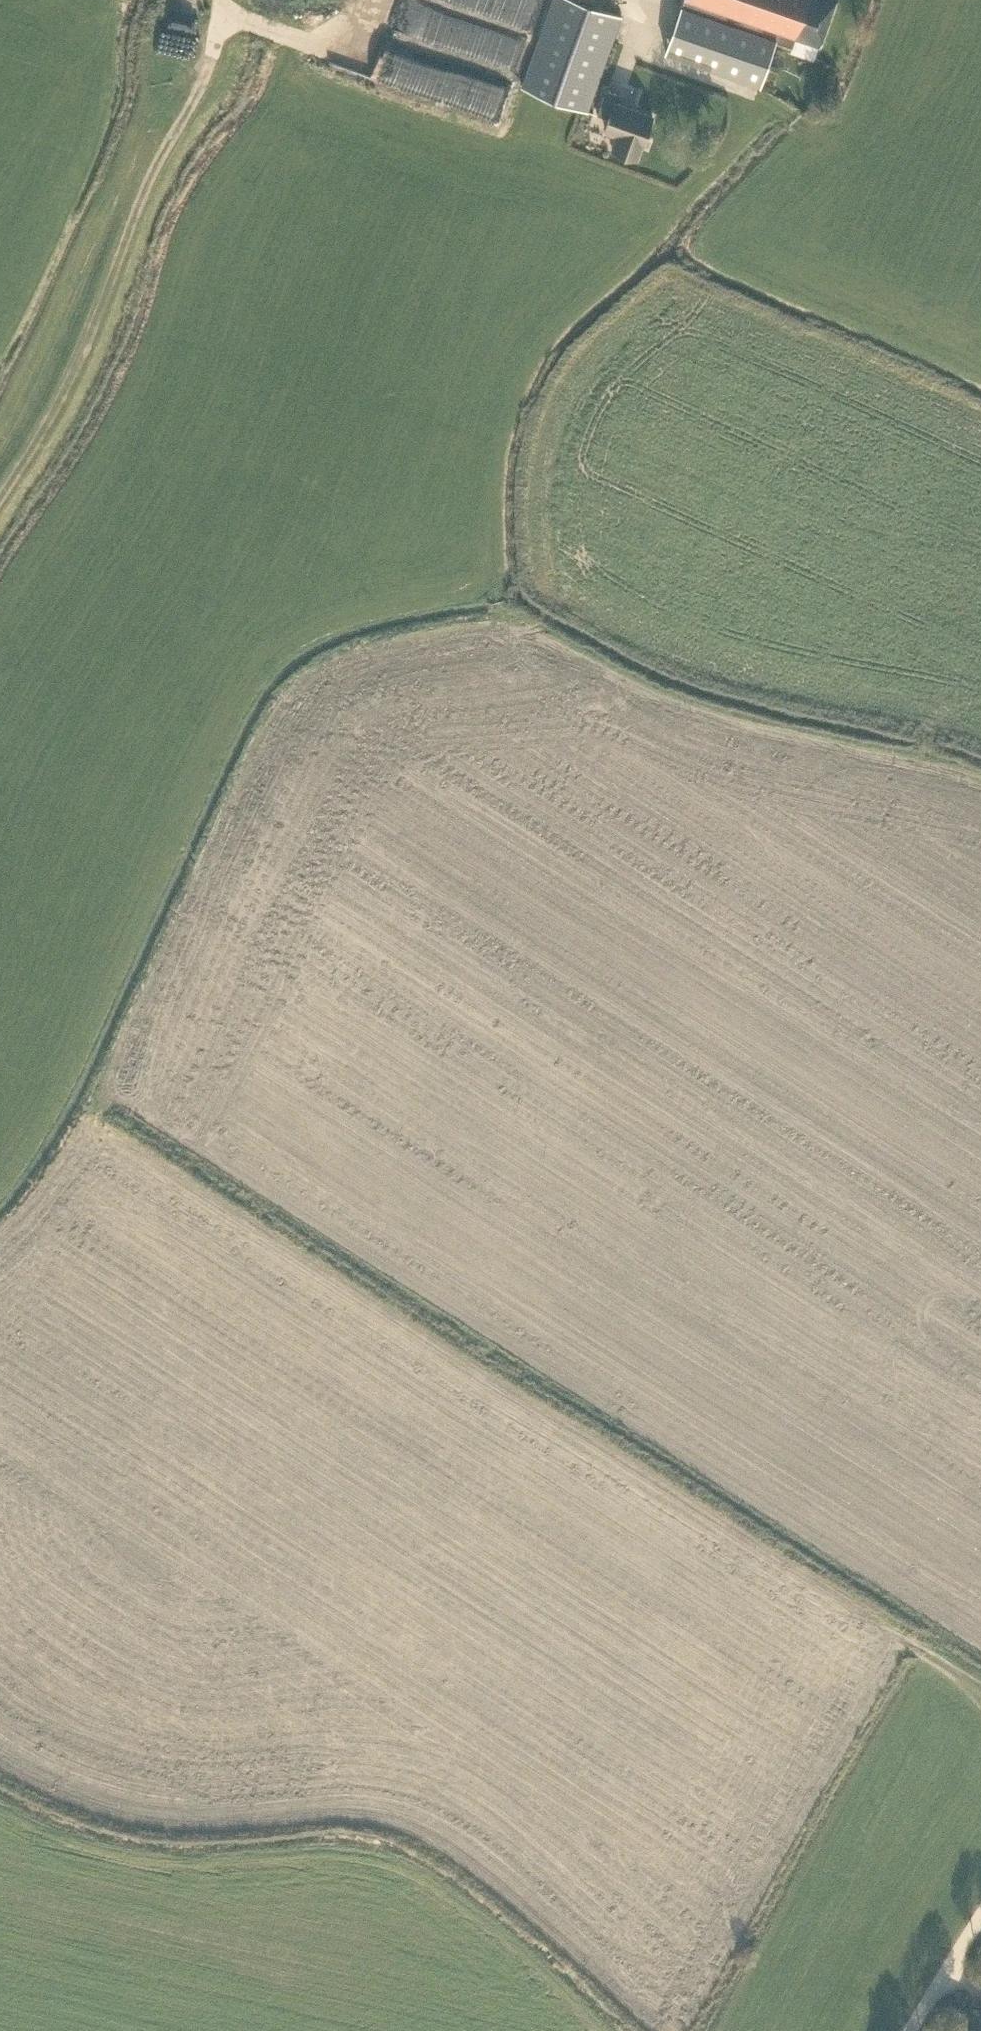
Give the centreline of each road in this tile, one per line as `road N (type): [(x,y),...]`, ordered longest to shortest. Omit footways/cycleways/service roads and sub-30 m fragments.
road 1 (track): [(217,0),(212,58),(147,186),(99,318),(0,499)]

